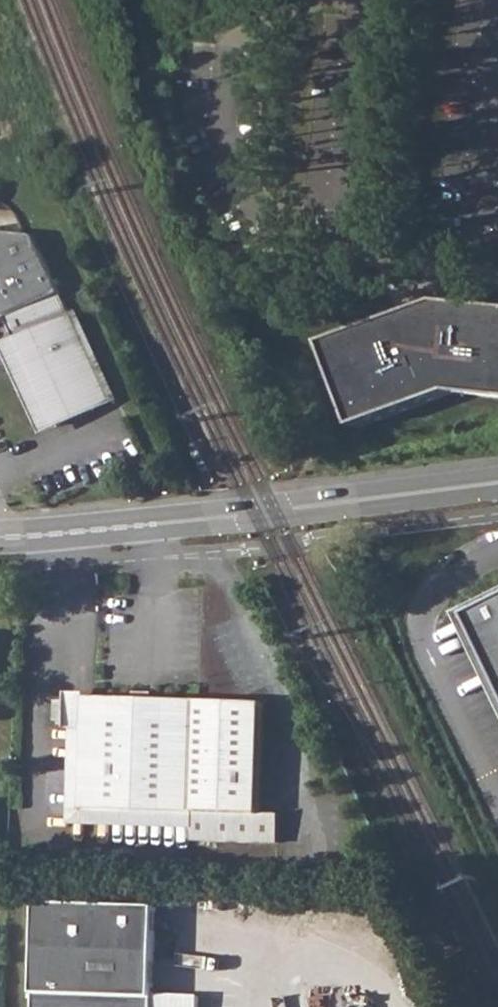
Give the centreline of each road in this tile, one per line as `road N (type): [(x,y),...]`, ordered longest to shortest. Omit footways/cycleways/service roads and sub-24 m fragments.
road 1 (tertiary): [(0,539),(261,516),(497,482)]

